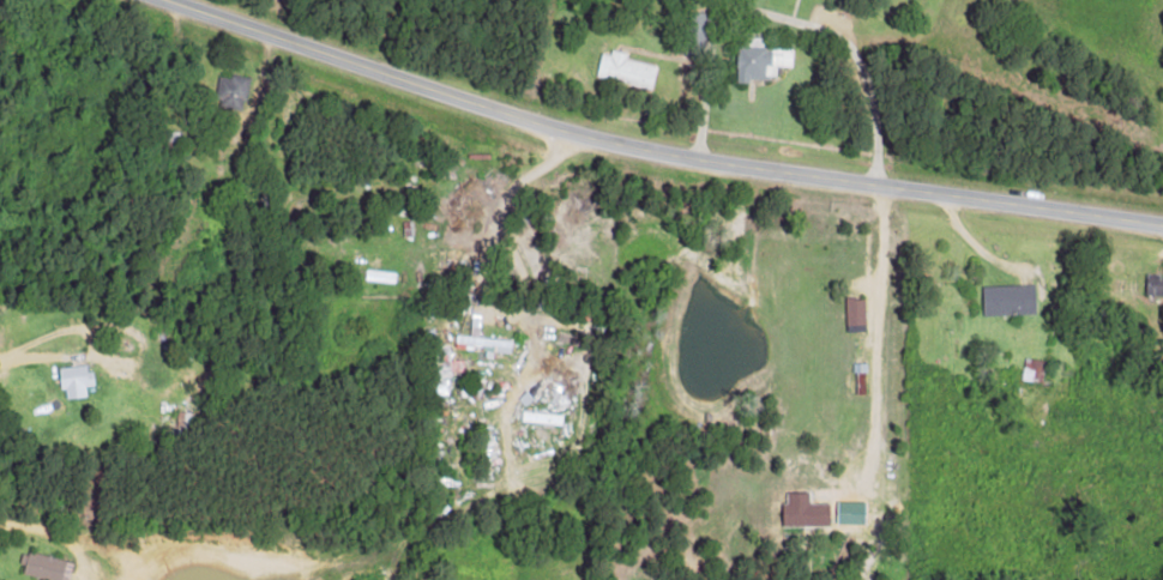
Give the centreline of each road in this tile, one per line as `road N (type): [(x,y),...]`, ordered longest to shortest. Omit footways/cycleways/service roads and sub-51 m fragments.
road 1 (residential): [(1162,223),(587,138),(163,0)]
road 2 (residential): [(1132,218),(1162,54)]

